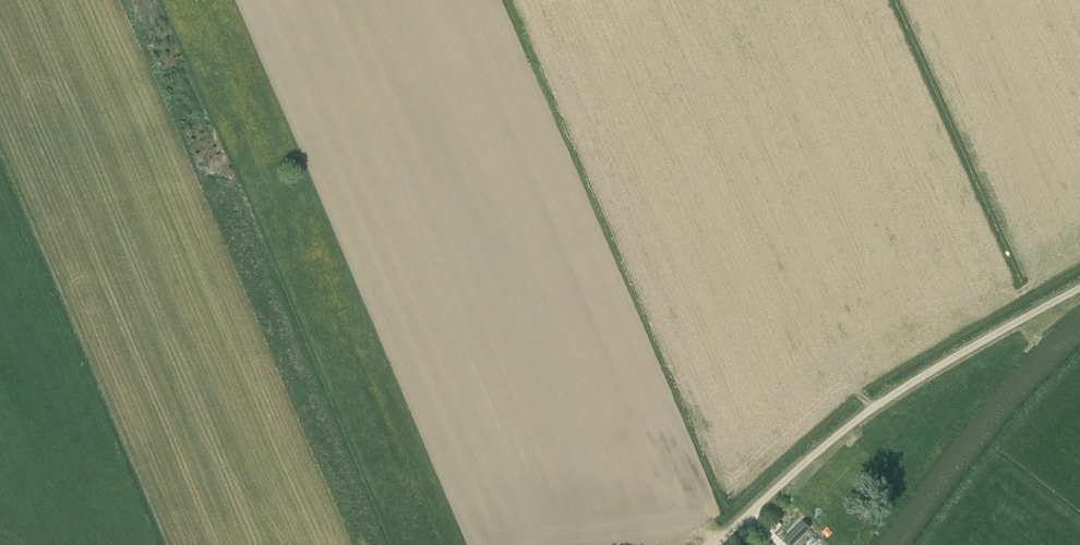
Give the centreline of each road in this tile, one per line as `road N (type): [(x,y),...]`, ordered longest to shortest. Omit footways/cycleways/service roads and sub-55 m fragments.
road 1 (unclassified): [(718,544),(889,398),(1079,288)]

